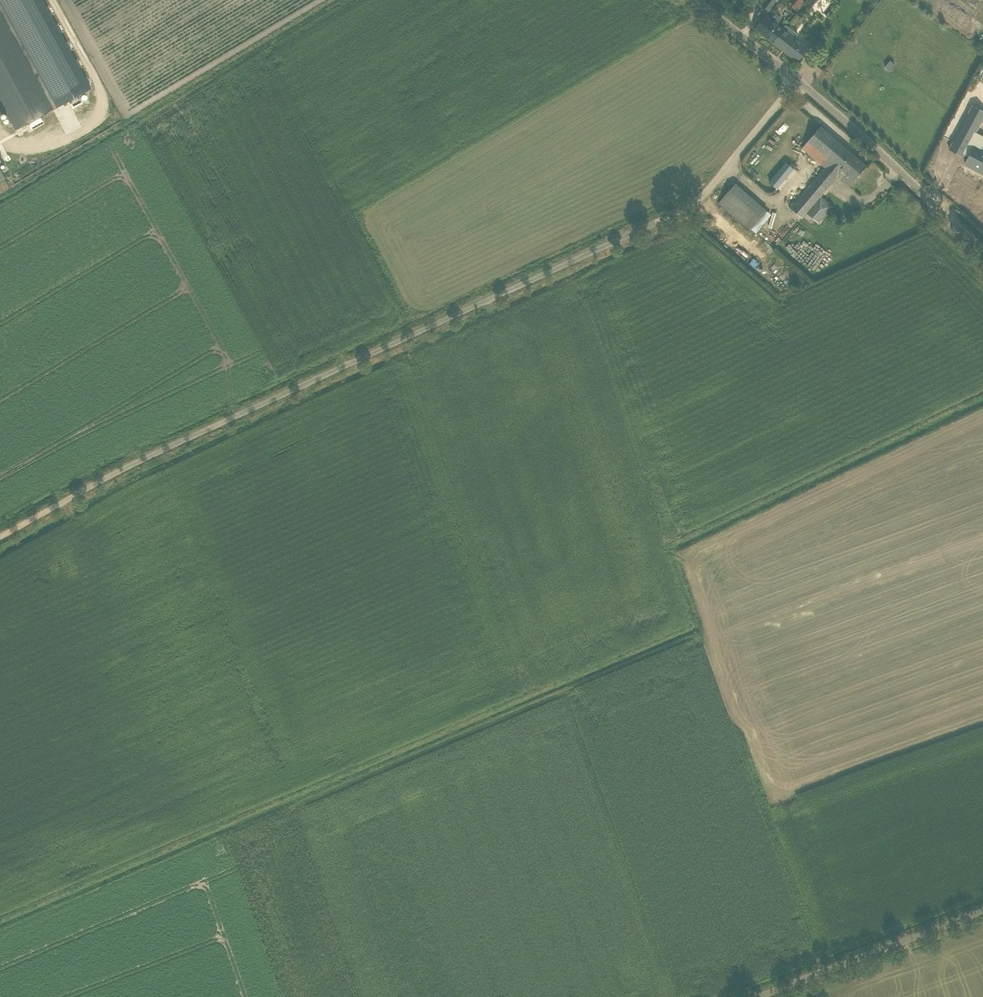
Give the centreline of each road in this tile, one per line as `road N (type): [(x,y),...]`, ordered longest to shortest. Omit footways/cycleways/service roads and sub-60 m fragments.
road 1 (unclassified): [(74,497),(269,399),(698,204),(798,81)]
road 2 (unclassified): [(738,996),(982,903)]
road 3 (tertiary): [(982,249),(798,81)]
road 4 (tertiary): [(798,81),(697,0)]

